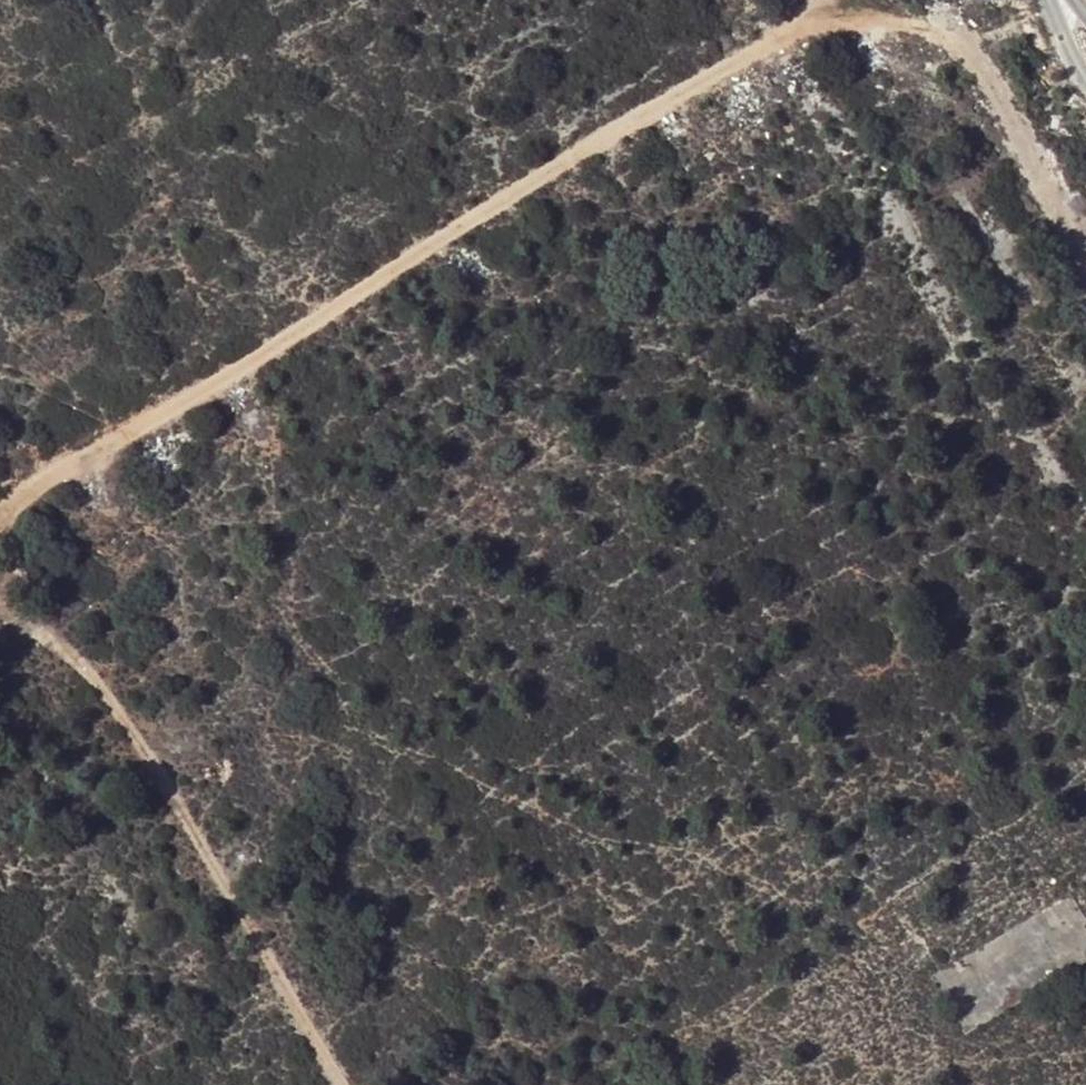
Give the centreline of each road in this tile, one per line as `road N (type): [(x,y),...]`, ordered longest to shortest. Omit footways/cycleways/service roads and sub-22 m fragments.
road 1 (track): [(1085,245),(969,46),(936,25),(788,28),(0,504)]
road 2 (track): [(348,1084),(98,666),(48,624),(0,602)]

